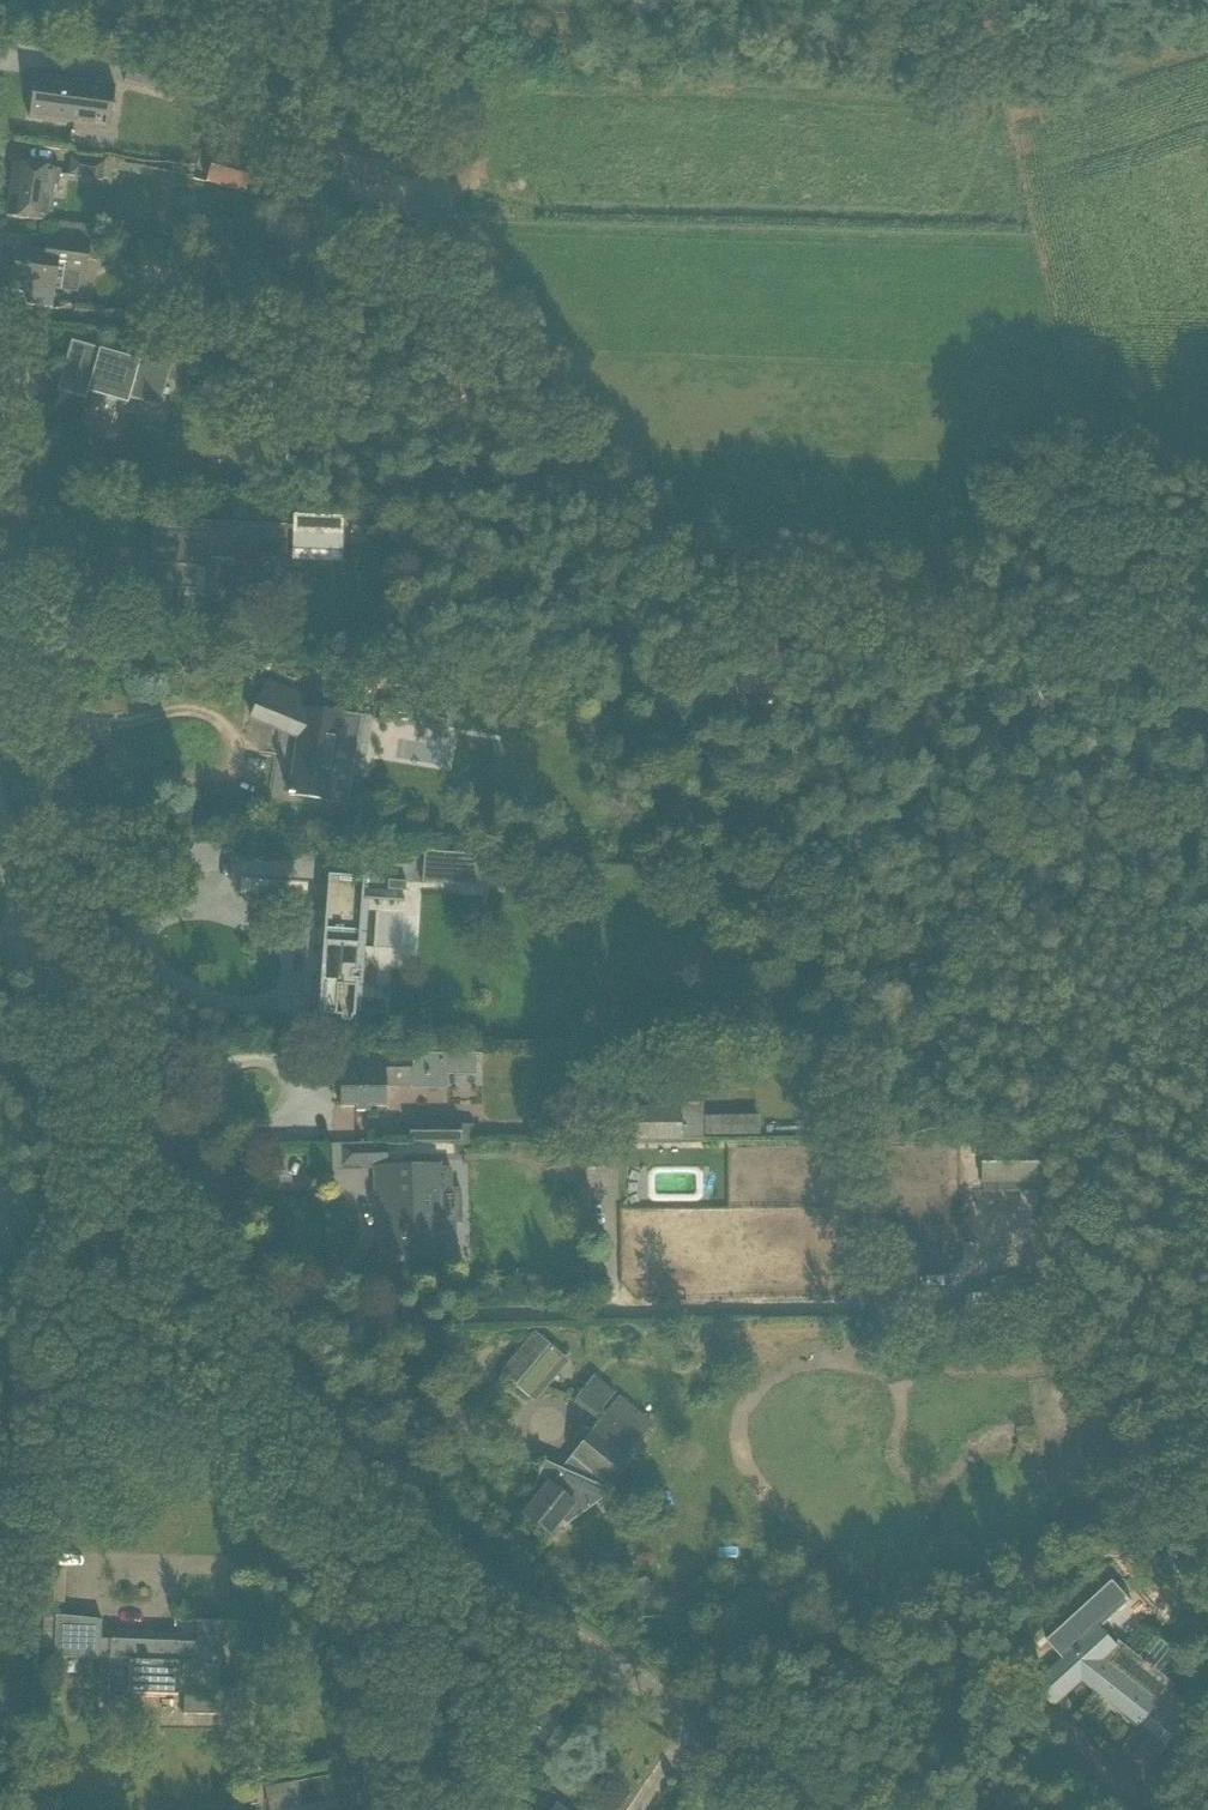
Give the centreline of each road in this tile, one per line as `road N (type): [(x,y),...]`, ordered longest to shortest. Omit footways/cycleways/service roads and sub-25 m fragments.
road 1 (tertiary): [(840,1809),(424,1538),(349,1460),(285,1370),(67,1002),(0,828)]
road 2 (track): [(0,940),(37,924),(33,1025),(46,1219),(0,1502)]

